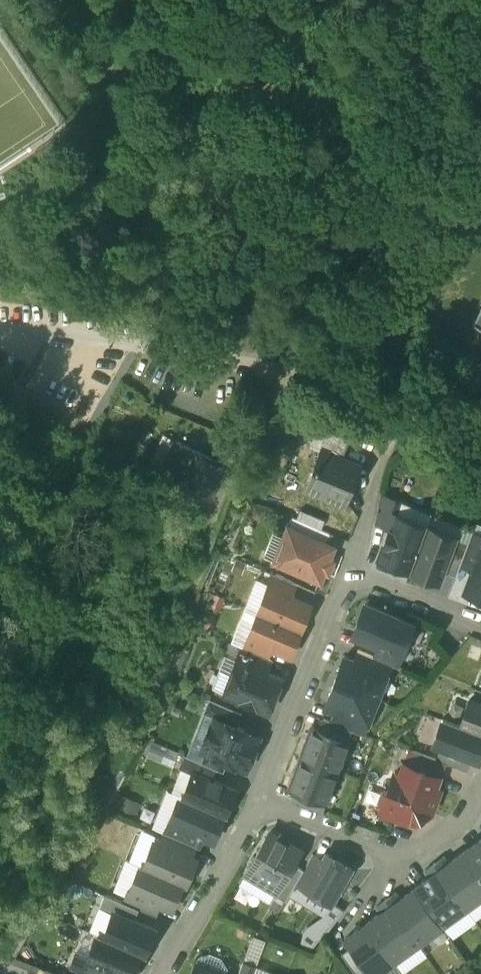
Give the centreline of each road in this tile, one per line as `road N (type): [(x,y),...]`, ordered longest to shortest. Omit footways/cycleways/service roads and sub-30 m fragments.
road 1 (unclassified): [(280,373),(87,333),(0,333)]
road 2 (residential): [(262,804),(349,575)]
road 3 (unclassified): [(480,437),(280,373)]
road 4 (residential): [(162,973),(262,804)]
road 5 (residential): [(262,804),(410,860)]
road 6 (residential): [(480,628),(349,575)]
road 7 (unclassified): [(280,373),(220,500)]
road 8 (residential): [(349,575),(390,451)]

